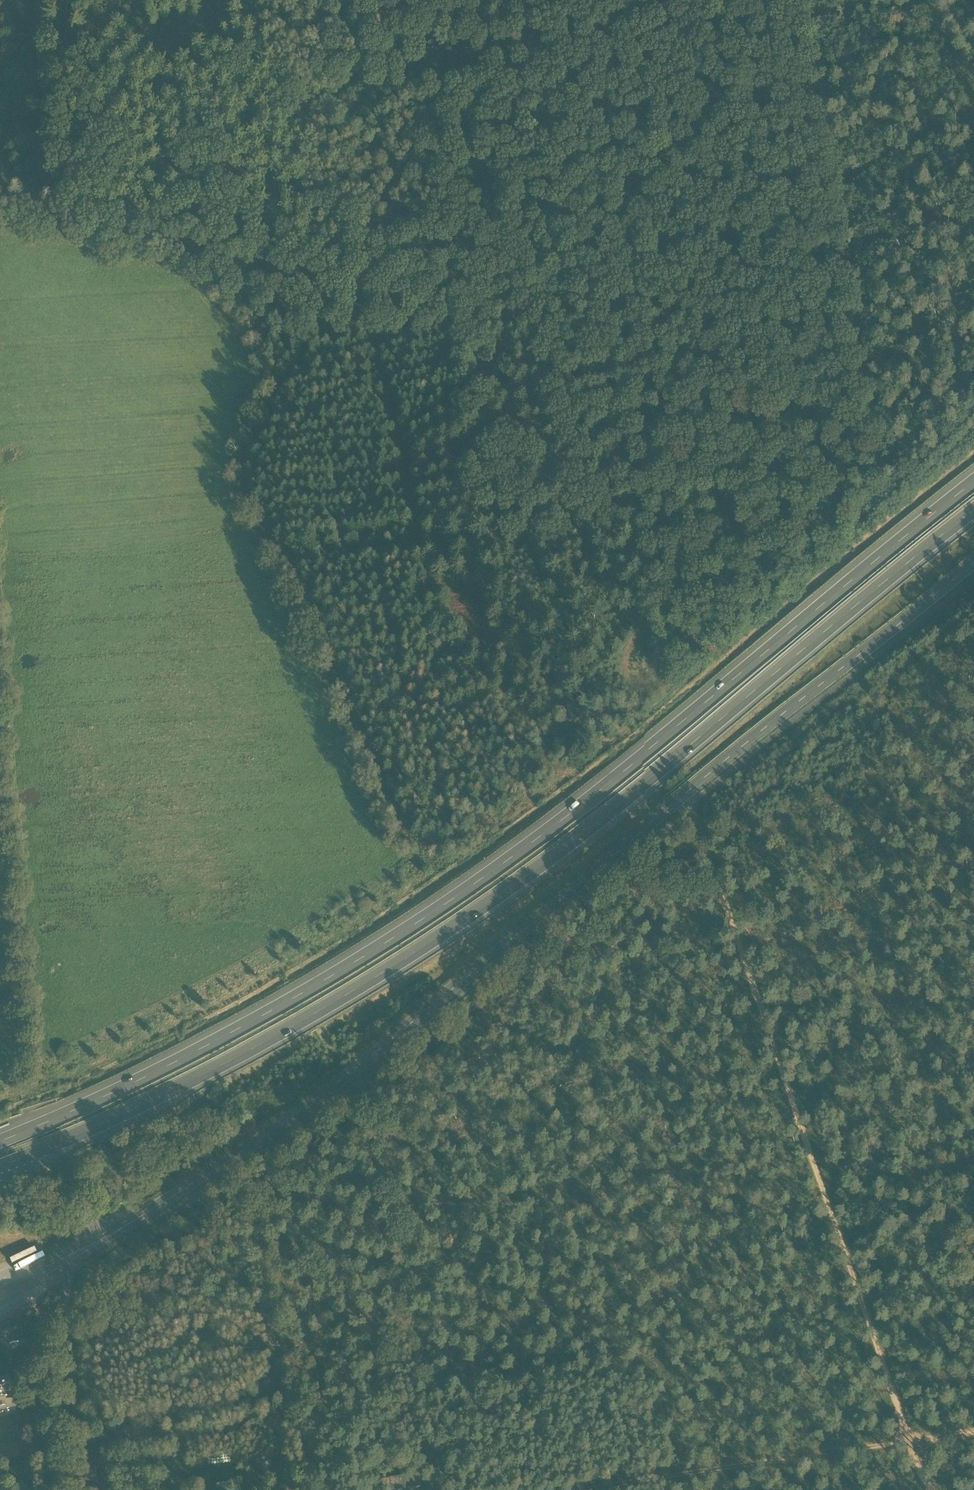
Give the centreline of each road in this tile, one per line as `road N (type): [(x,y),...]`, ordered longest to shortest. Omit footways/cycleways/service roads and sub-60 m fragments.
road 1 (motorway): [(973,492),(620,777),(444,907),(290,1002),(68,1113)]
road 2 (motorway): [(76,1136),(299,1024),(452,930),(633,797),(973,520)]
road 3 (tertiary): [(163,1204),(315,1102),(973,571)]
road 4 (track): [(685,800),(909,1444)]
road 5 (track): [(564,209),(664,677)]
road 6 (track): [(909,1444),(663,1478)]
road 7 (track): [(522,0),(564,209)]
road 8 (track): [(34,1295),(50,1489)]
road 9 (tertiary): [(0,1304),(163,1204)]
road 10 (tertiary): [(163,1204),(0,1284)]

